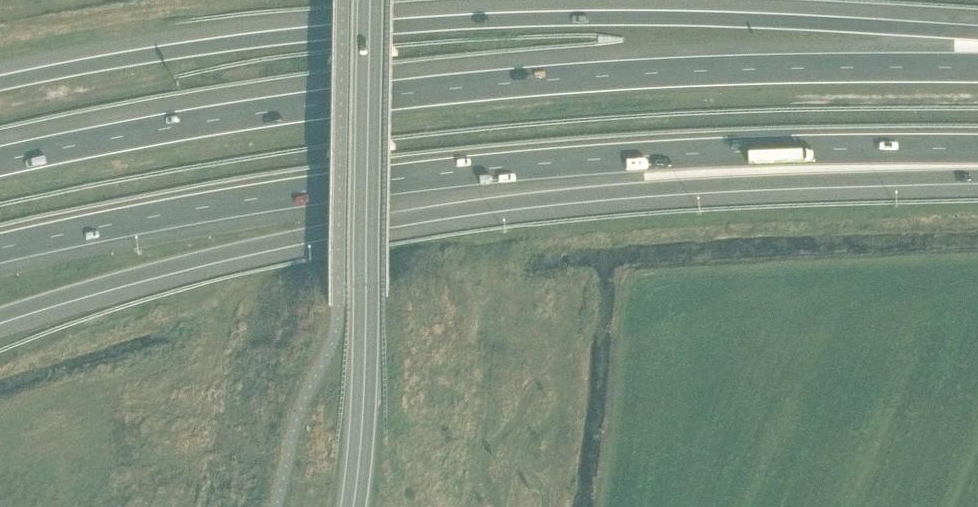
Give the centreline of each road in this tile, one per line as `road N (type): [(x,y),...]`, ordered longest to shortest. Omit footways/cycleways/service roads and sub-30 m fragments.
road 1 (motorway): [(0,316),(224,254),(550,199),(977,170)]
road 2 (motorway): [(0,247),(204,208),(546,164),(977,149)]
road 3 (motorway): [(977,67),(664,73),(450,90),(239,117),(0,162)]
road 4 (motorway): [(977,33),(568,19),(242,42),(0,83)]
road 5 (tertiary): [(354,506),(365,350),(371,0)]

